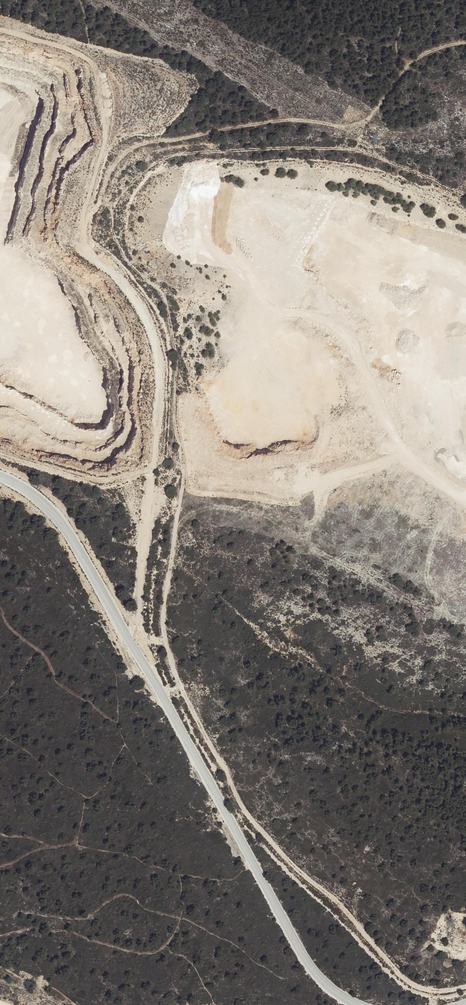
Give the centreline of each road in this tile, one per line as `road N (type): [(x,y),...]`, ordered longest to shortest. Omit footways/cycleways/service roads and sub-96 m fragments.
road 1 (track): [(465,987),(413,985),(277,848),(237,799),(175,675),(162,616),(182,485),(176,373)]
road 2 (track): [(129,637),(139,610),(158,397),(155,342),(133,296),(85,248),(84,216),(106,132),(93,65),(79,53),(0,29)]
road 3 (unclassified): [(0,476),(35,497),(69,533),(306,959),(358,1004)]
road 4 (track): [(465,498),(384,424),(343,336),(284,286),(262,280),(249,287),(245,301),(267,423)]
road 5 (track): [(84,216),(120,158),(144,142),(287,120),(359,123),(416,60),(465,43)]
road 6 (track): [(465,277),(390,245),(364,252),(353,276),(380,316),(388,348),(440,397),(465,460)]
road 7 (track): [(0,453),(99,481),(152,467)]
road 8 (track): [(199,177),(195,228),(203,246),(254,283)]

